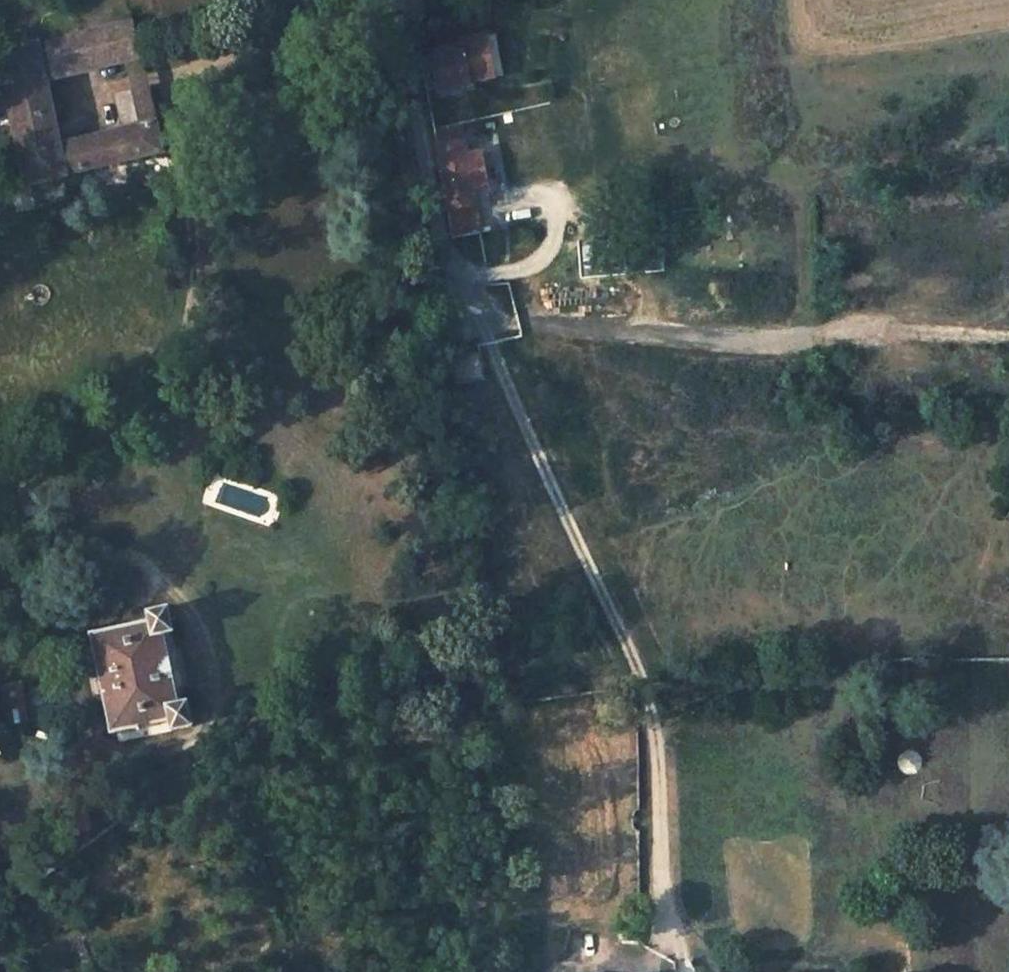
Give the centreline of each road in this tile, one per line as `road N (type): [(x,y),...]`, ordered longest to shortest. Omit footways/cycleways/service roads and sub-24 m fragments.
road 1 (track): [(661,950),(654,729),(638,672),(463,286)]
road 2 (residential): [(397,0),(438,215),(463,286)]

